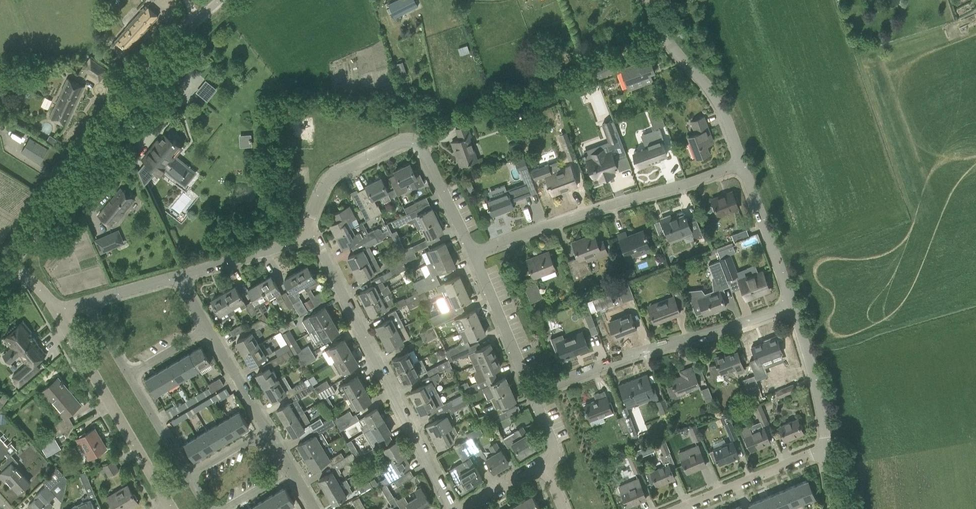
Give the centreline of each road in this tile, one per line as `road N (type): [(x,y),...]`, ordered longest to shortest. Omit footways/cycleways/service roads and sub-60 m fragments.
road 1 (unclassified): [(11,269),(173,43),(220,0)]
road 2 (residential): [(453,508),(305,232)]
road 3 (residential): [(473,255),(742,164)]
road 4 (residential): [(531,392),(793,308)]
road 5 (residential): [(171,508),(58,312)]
road 6 (residential): [(314,508),(207,328)]
road 7 (unclassified): [(742,164),(714,95),(673,52),(650,0)]
road 8 (residential): [(188,477),(256,438),(278,476),(223,508)]
road 9 (residential): [(680,508),(827,453)]
road 10 (unclassified): [(793,308),(742,164)]
road 11 (unclassified): [(827,453),(793,308)]
road 12 (residential): [(531,392),(473,255)]
road 13 (residential): [(305,232),(329,179),(411,142)]
road 14 (residential): [(181,275),(285,246),(305,232)]
road 15 (residential): [(473,255),(411,142)]

